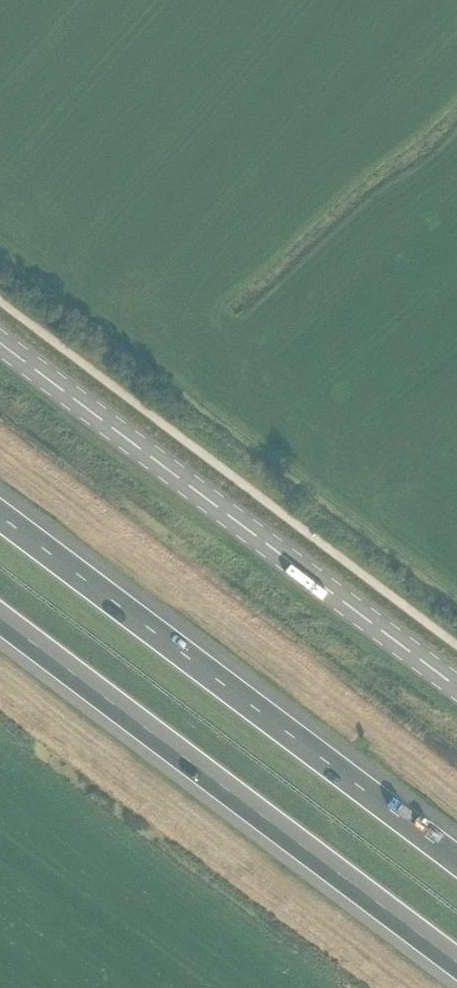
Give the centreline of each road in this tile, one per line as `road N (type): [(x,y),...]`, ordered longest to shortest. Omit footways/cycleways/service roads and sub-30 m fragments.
road 1 (motorway): [(456,867),(0,521)]
road 2 (tertiary): [(456,694),(0,351)]
road 3 (motorway): [(0,626),(456,969)]

